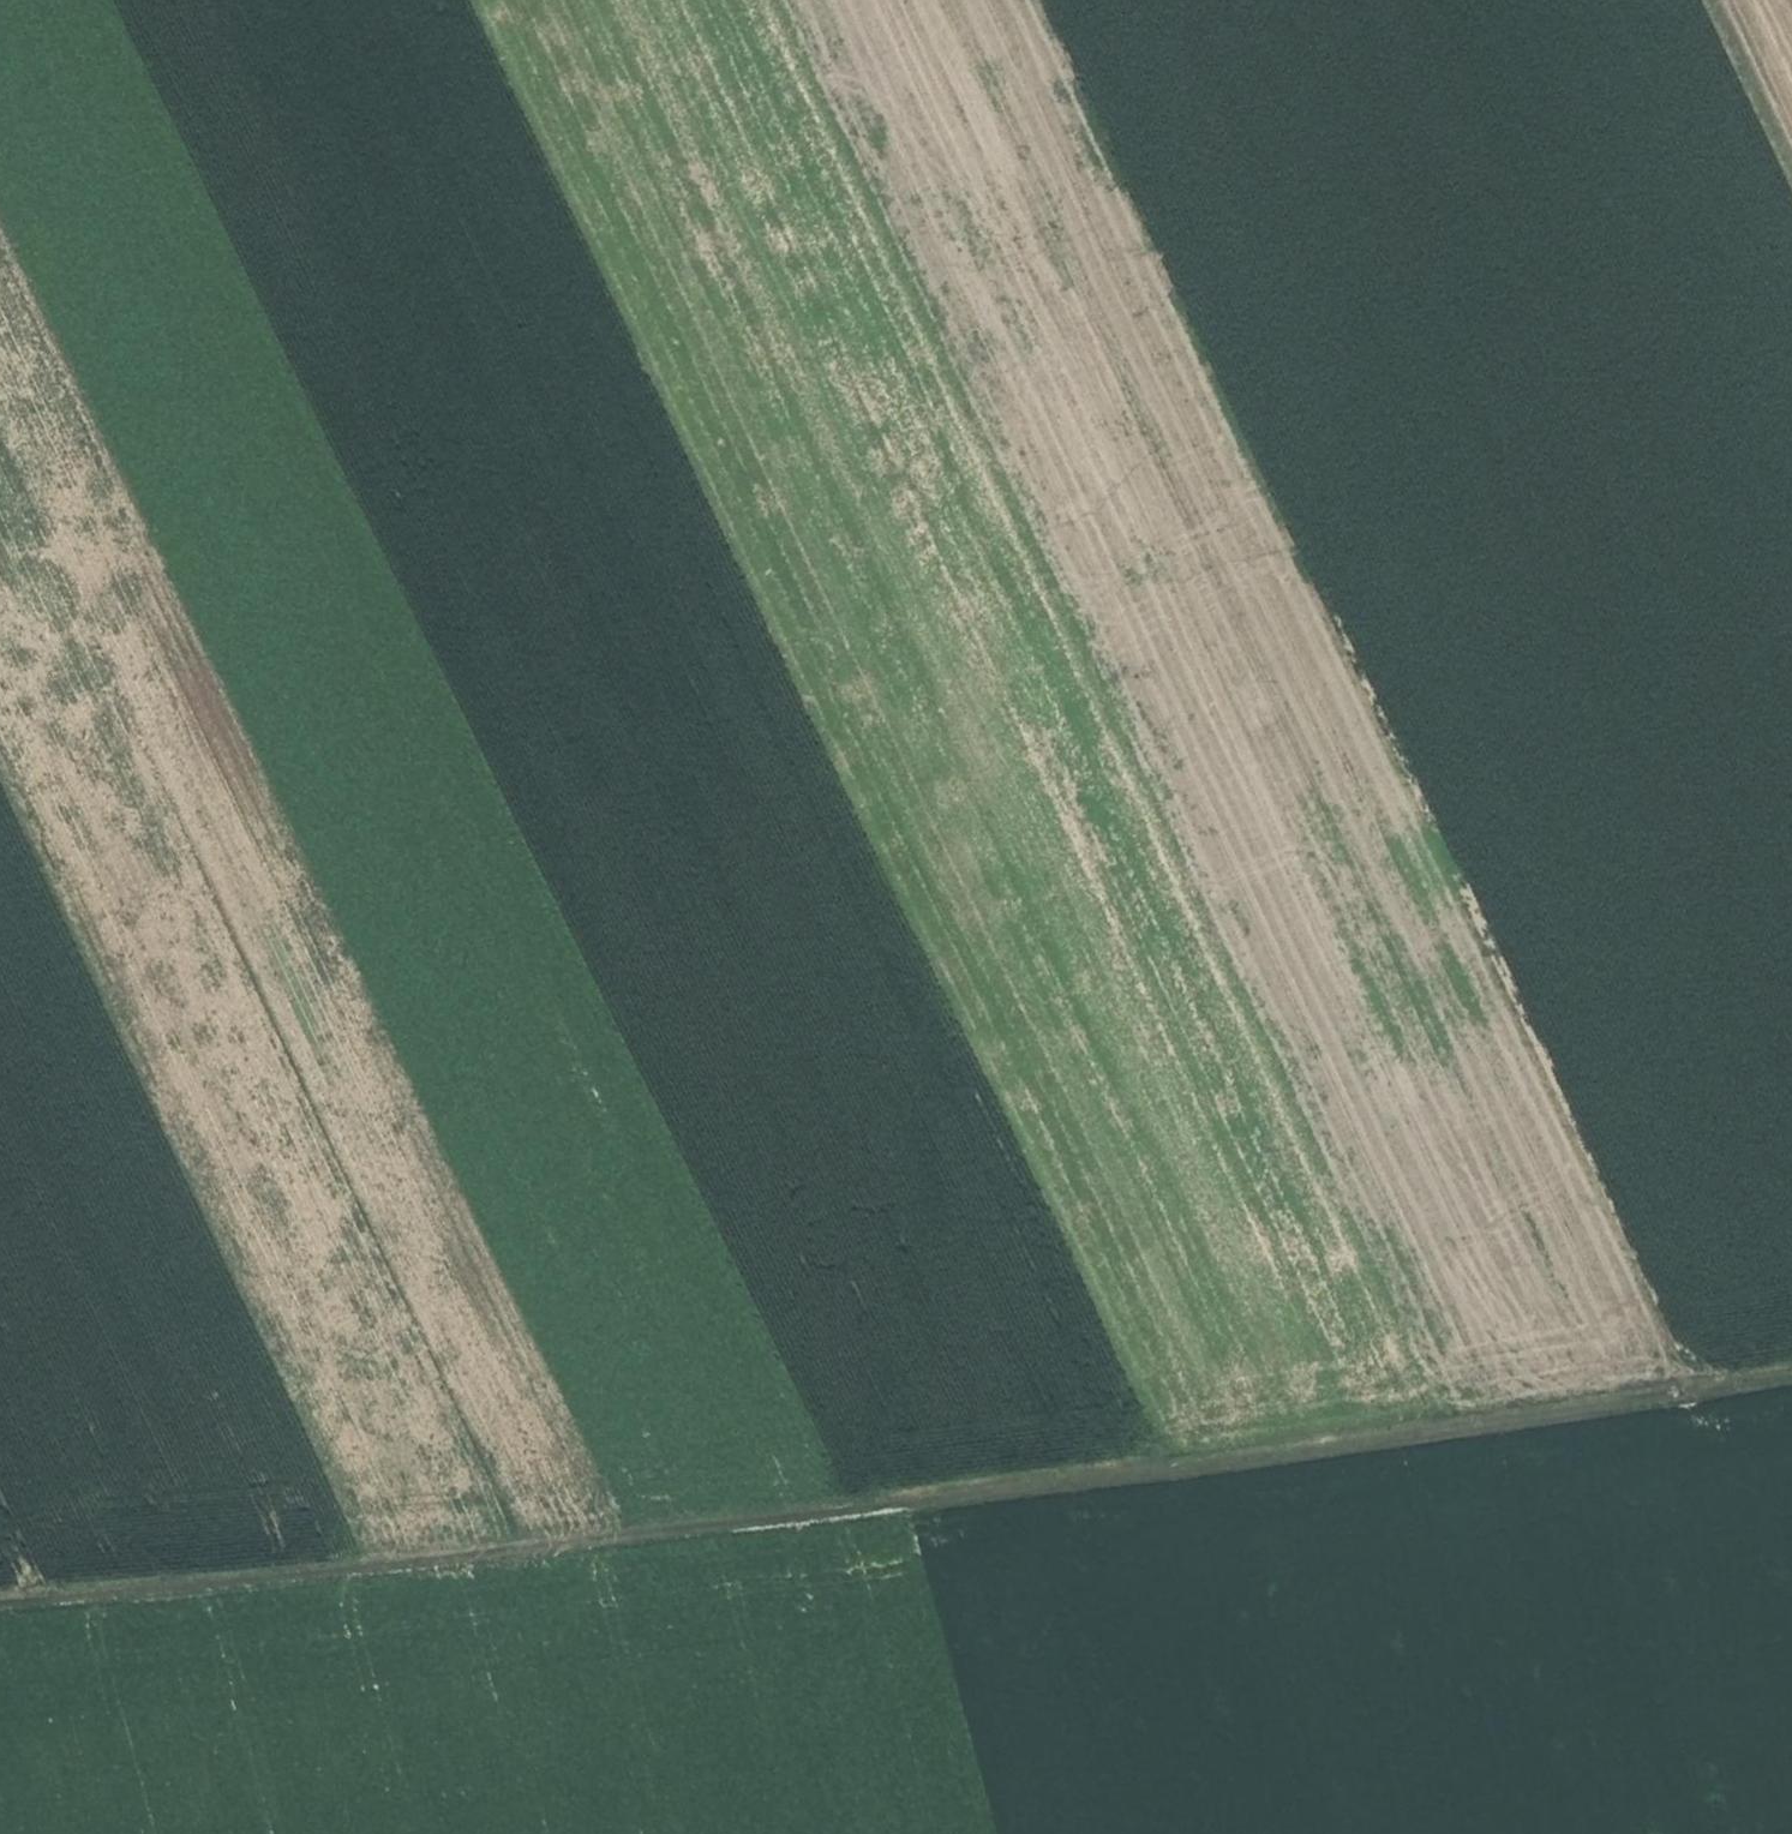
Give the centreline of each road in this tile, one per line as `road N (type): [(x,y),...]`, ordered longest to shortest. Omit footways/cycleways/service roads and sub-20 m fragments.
road 1 (track): [(0,1602),(366,1568),(945,1498),(1791,1376)]
road 2 (track): [(1791,164),(1714,0)]

